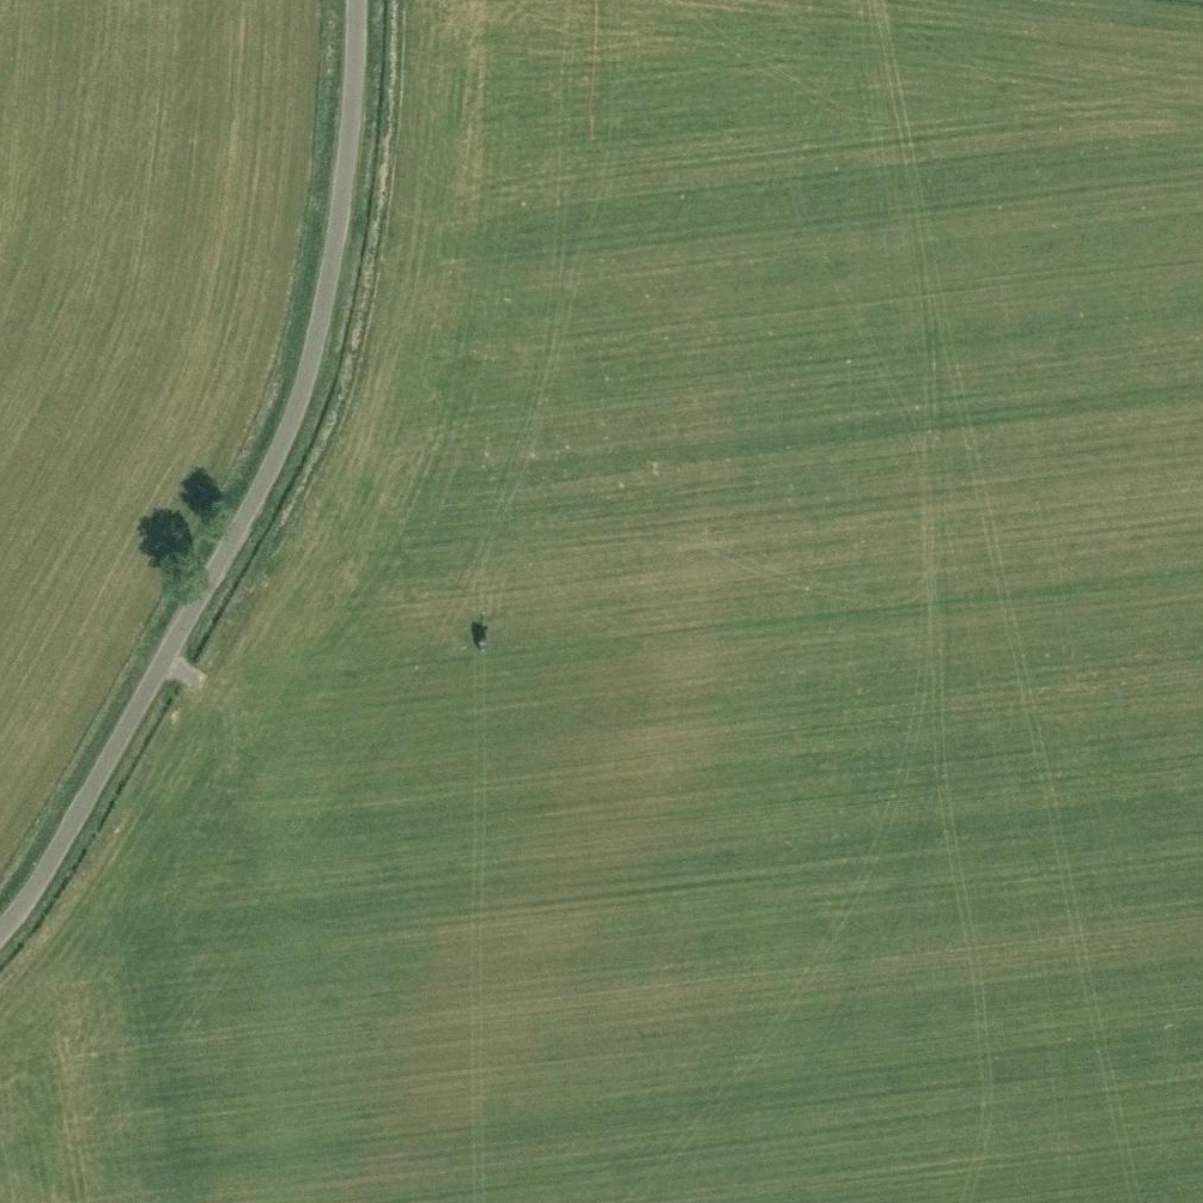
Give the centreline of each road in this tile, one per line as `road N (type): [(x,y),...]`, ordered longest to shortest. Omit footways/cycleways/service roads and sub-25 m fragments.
road 1 (unclassified): [(358,0),(347,164),(322,317),(297,408),(263,485),(68,834),(0,934)]

